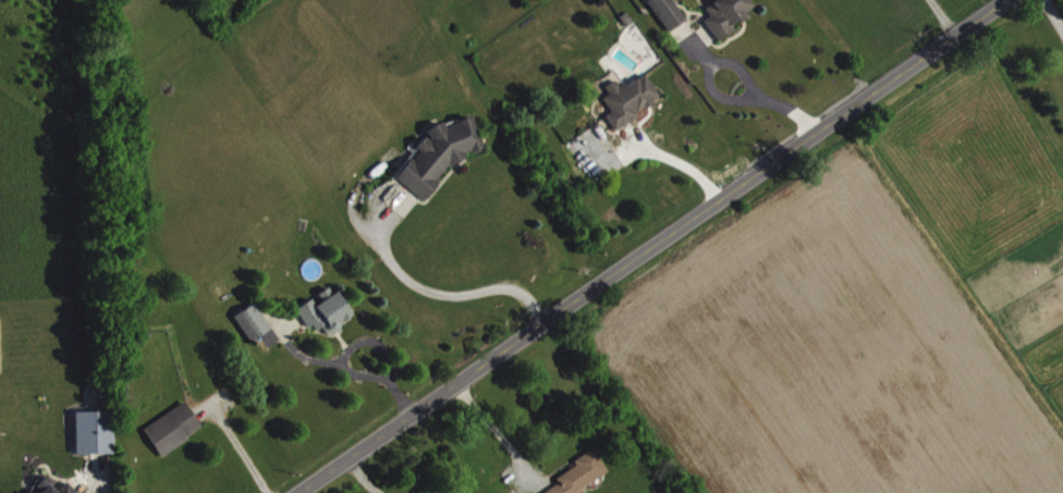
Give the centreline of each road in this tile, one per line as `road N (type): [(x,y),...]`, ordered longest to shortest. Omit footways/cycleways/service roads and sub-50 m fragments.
road 1 (secondary): [(303,492),(1010,0)]

